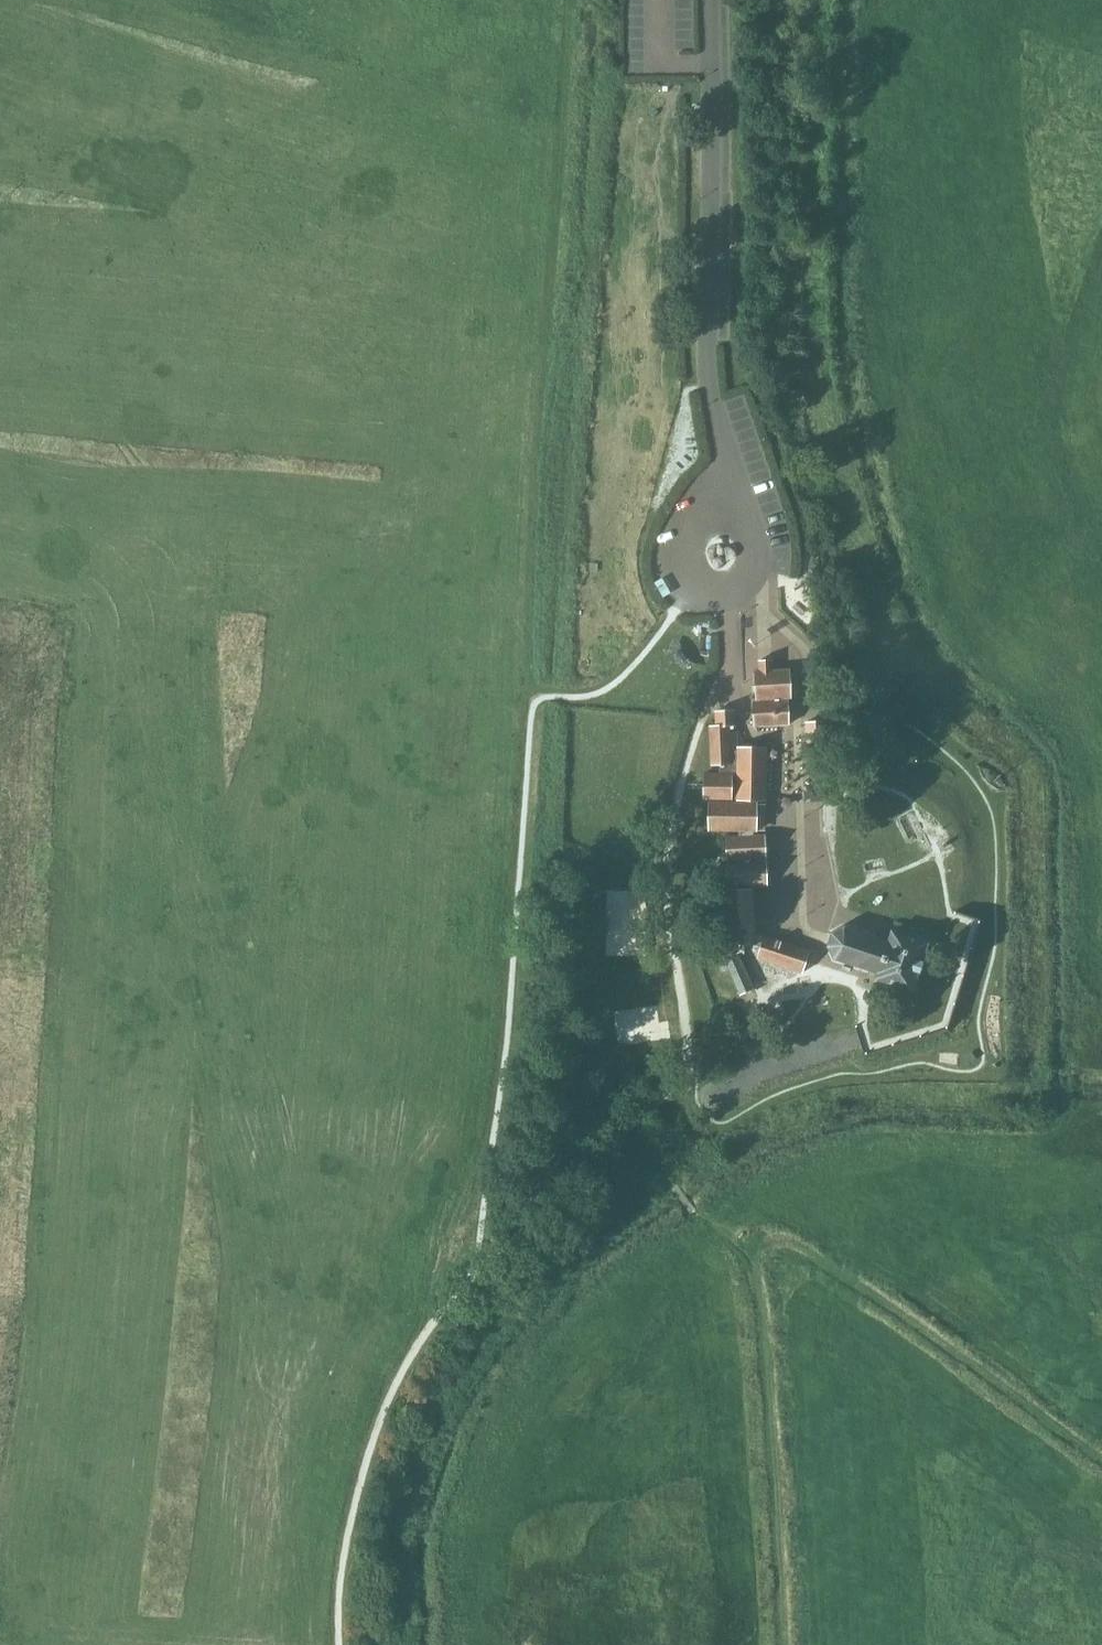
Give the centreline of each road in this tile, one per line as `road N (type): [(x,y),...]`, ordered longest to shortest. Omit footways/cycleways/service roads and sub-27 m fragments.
road 1 (unclassified): [(718,512),(724,451),(707,363),(708,0)]
road 2 (track): [(852,484),(822,376),(823,0)]
road 3 (unclassified): [(718,512),(685,527),(678,562),(702,589),(727,590)]

